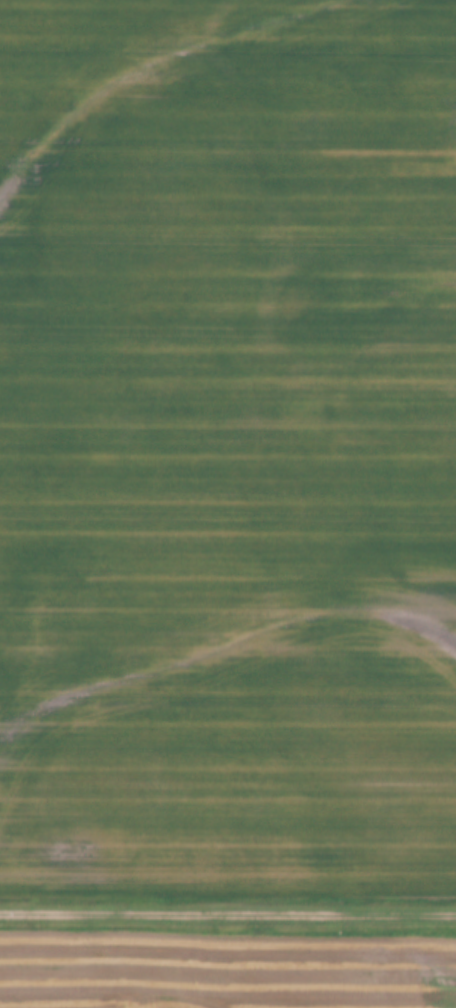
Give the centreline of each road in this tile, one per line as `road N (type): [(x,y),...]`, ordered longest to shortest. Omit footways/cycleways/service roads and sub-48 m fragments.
road 1 (track): [(455,916),(0,918)]

